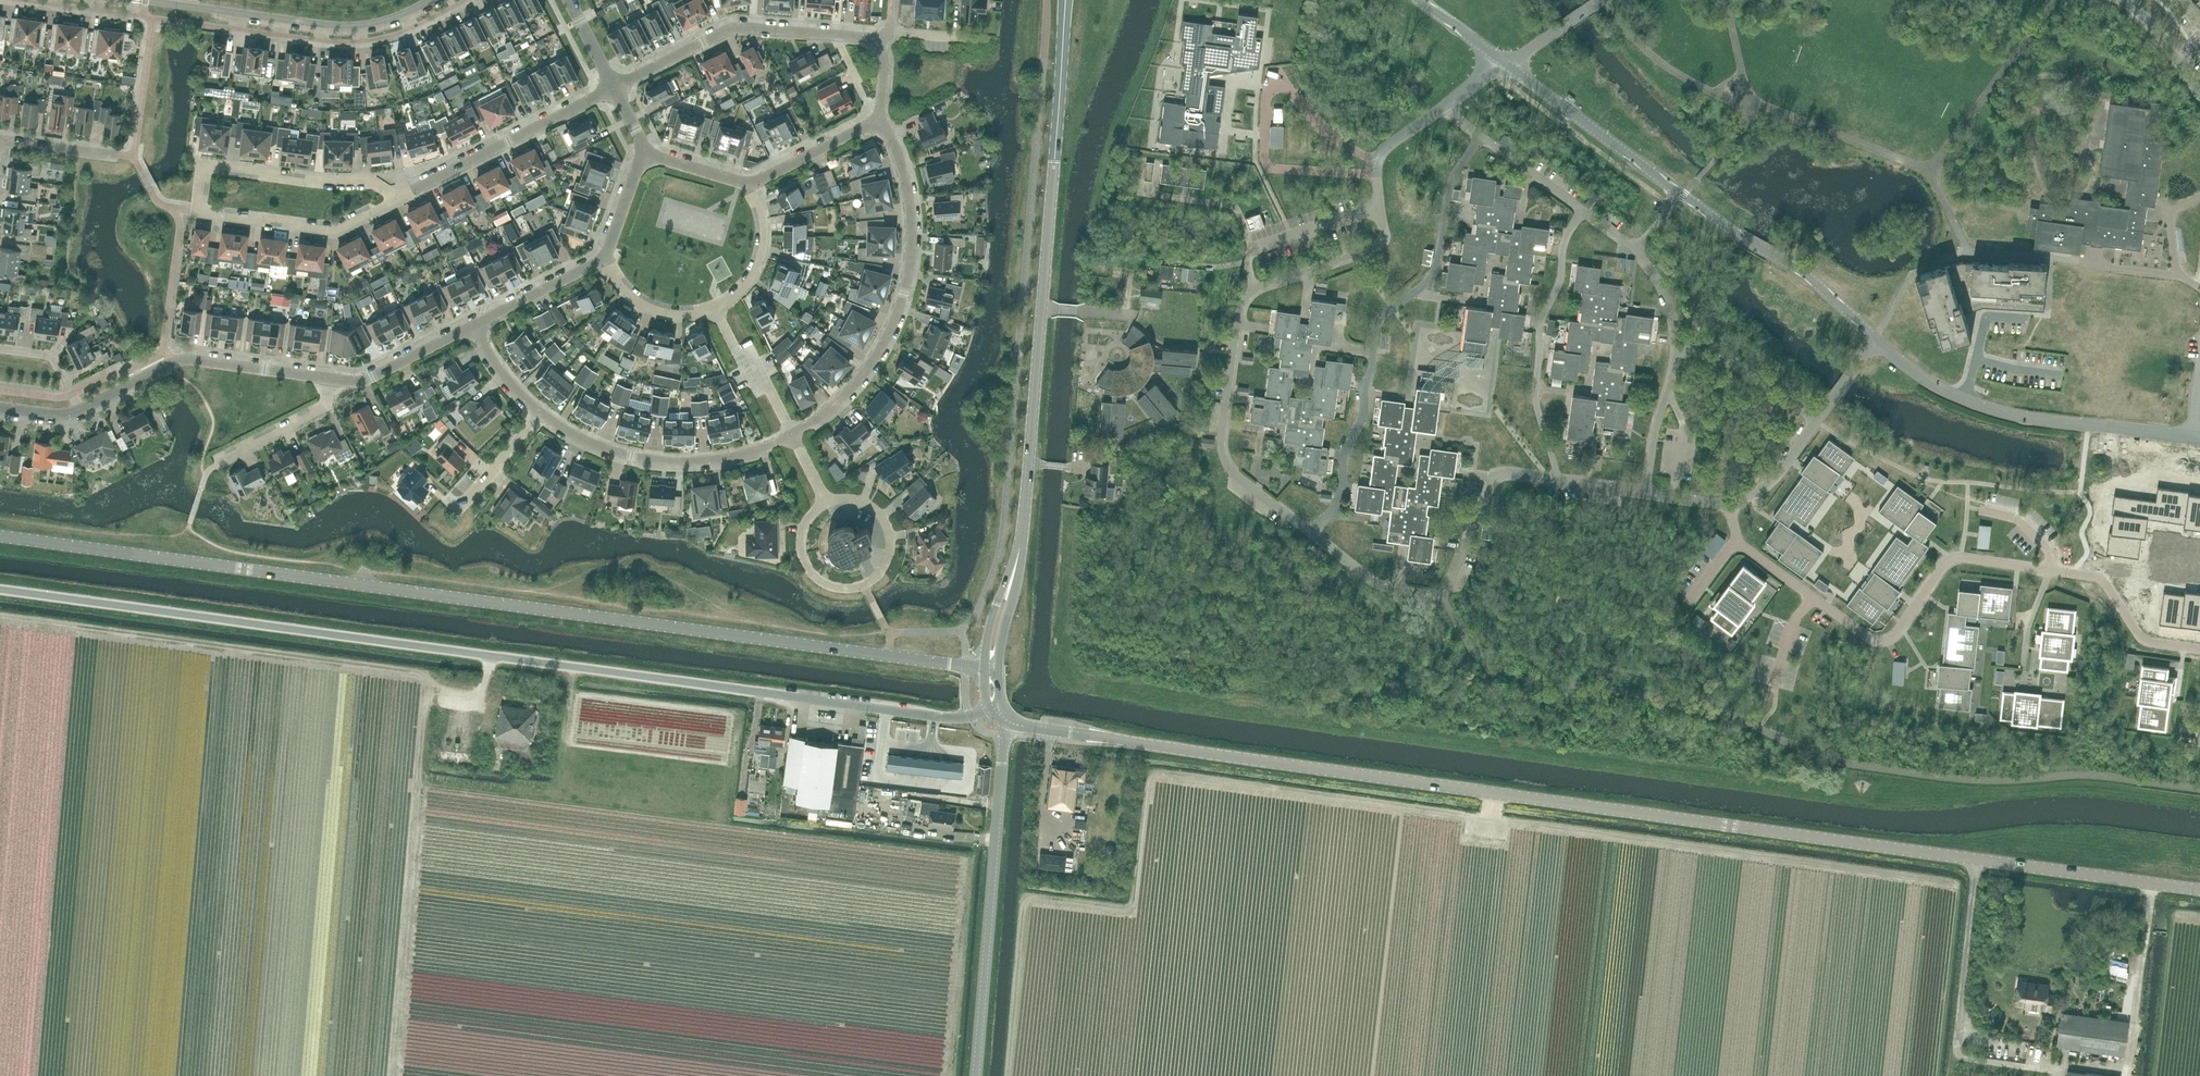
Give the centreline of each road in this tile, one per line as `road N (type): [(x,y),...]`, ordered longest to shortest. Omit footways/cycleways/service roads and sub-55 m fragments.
road 1 (secondary): [(2199,889),(1006,720)]
road 2 (residential): [(1508,64),(1379,154),(1379,244),(1241,302),(1221,459),(1372,581),(1441,598),(1498,477),(1728,499)]
road 3 (unclassified): [(994,707),(941,717),(0,590)]
road 4 (secondary): [(984,667),(0,536)]
road 5 (tertiary): [(1011,580),(1028,485),(1066,0)]
road 6 (residential): [(422,184),(402,177),(200,170),(195,210),(333,236),(396,214)]
road 7 (residential): [(1877,339),(1809,276),(1508,64)]
road 8 (residential): [(1728,499),(1735,540),(1876,641),(1895,634),(1954,558),(2068,571)]
road 9 (residential): [(80,409),(186,359),(355,383),(475,328)]
road 10 (residential): [(792,439),(823,419),(872,369),(911,272),(914,209),(881,123)]
road 11 (unclassified): [(976,1075),(1006,720)]
road 12 (residential): [(2193,438),(1994,411),(1939,389),(1877,339)]
road 13 (tertiary): [(122,0),(345,28),(398,18),(434,0)]
road 14 (residential): [(611,88),(743,31),(881,39)]
road 15 (residential): [(826,502),(866,502),(886,520),(893,546),(873,581),(834,587),(811,572),(802,534),(815,510)]
road 16 (residential): [(792,439),(698,463),(627,457),(539,416)]
road 17 (residential): [(1728,499),(1768,481),(1877,339)]
road 18 (residential): [(422,184),(611,88)]
road 19 (residential): [(716,314),(745,296),(773,247),(756,184)]
road 20 (residential): [(792,439),(716,314)]
road 21 (residential): [(475,328),(602,267)]
road 22 (residential): [(756,184),(881,123)]
road 23 (residential): [(716,314),(683,321),(644,313),(602,267)]
road 24 (residential): [(2116,269),(1988,253)]
road 25 (residential): [(602,267),(646,148)]
road 26 (residential): [(458,508),(539,416)]

